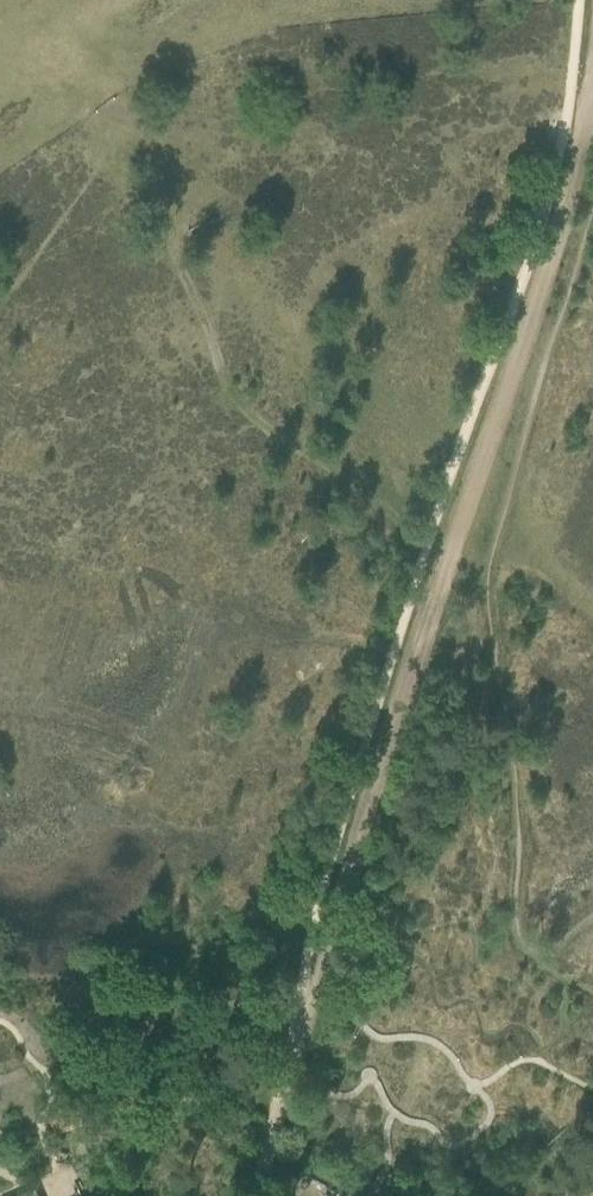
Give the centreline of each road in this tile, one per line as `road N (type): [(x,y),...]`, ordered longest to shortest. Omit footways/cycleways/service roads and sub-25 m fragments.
road 1 (track): [(592,83),(574,175),(436,589),(272,1163)]
road 2 (track): [(592,912),(556,950),(533,952),(514,930),(517,782),(486,596),(492,540),(592,206)]
road 3 (track): [(430,540),(328,466),(256,429),(225,383),(213,333),(164,237),(154,148),(110,103)]
road 4 (track): [(154,148),(215,216),(213,333)]

